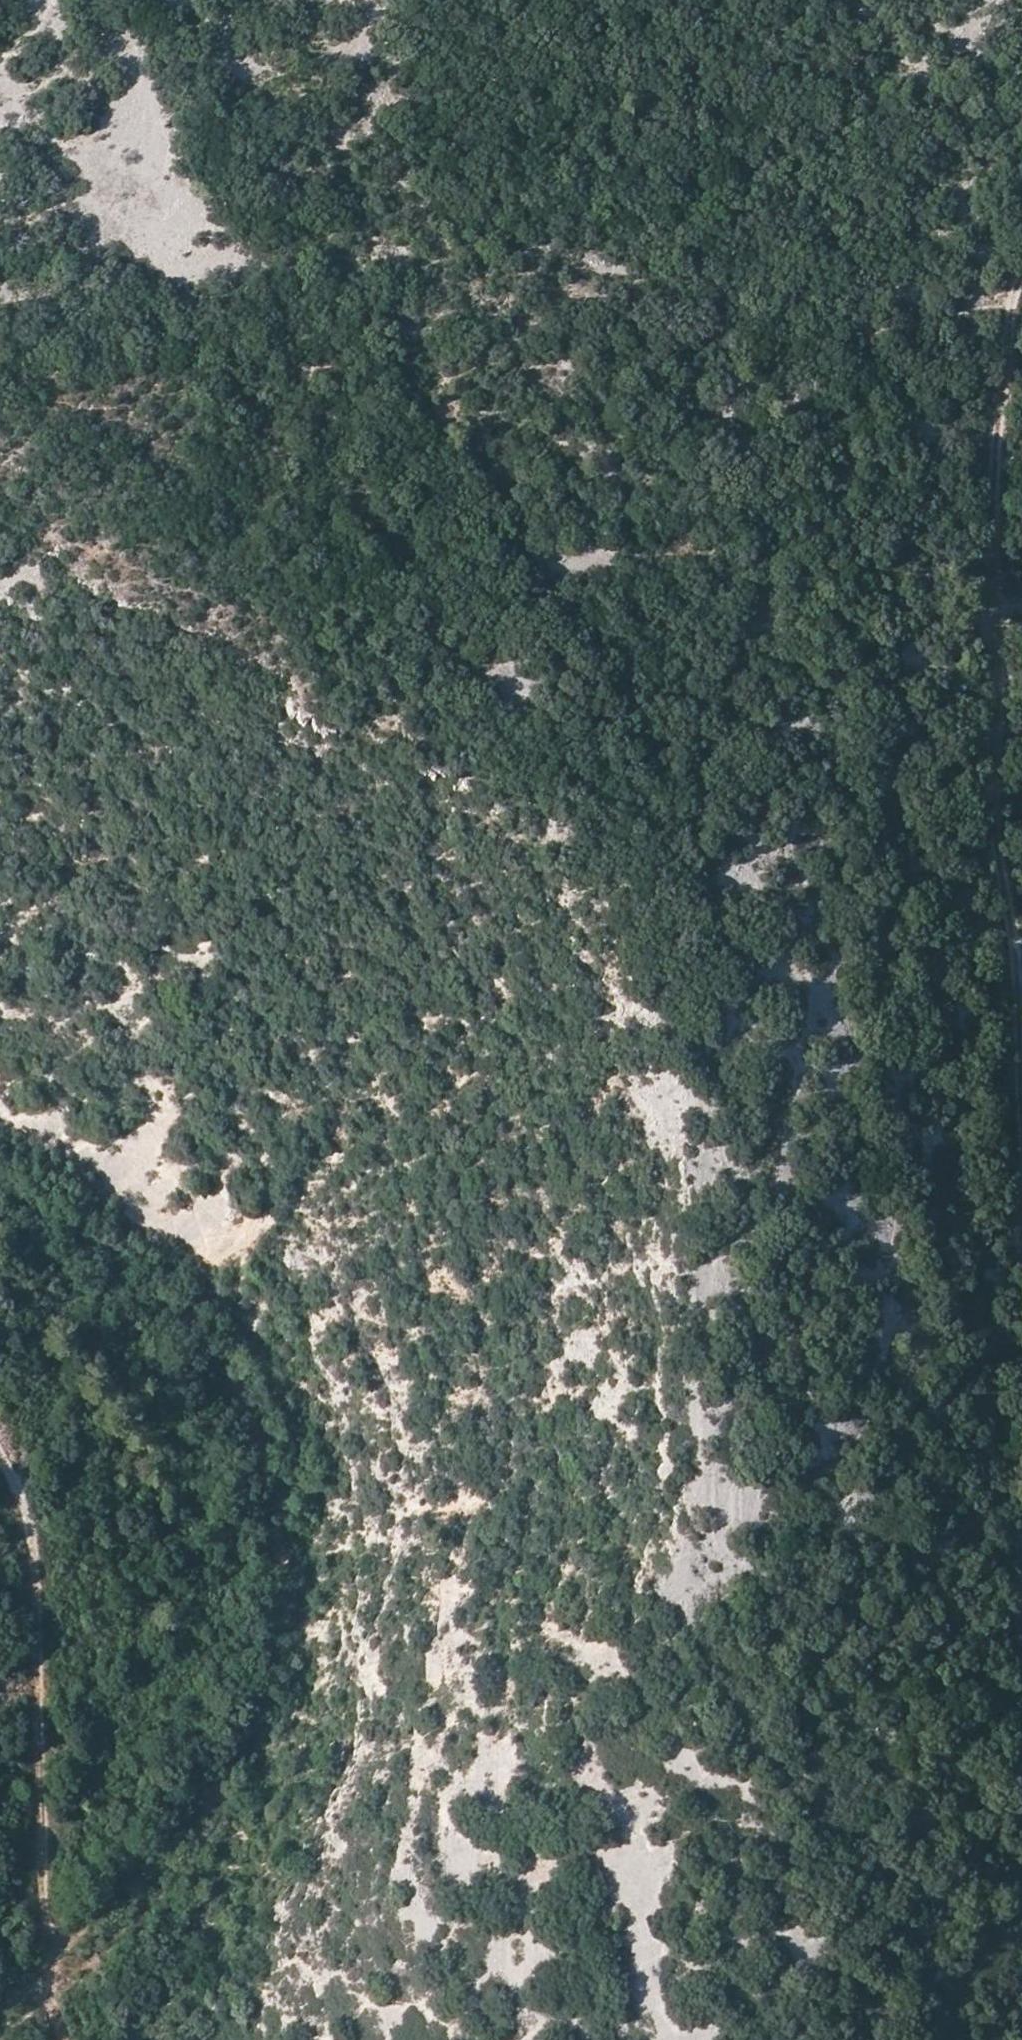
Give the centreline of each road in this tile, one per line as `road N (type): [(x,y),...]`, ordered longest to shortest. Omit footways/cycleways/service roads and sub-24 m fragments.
road 1 (track): [(1021,1134),(1017,955),(995,834),(994,443),(1021,275)]

